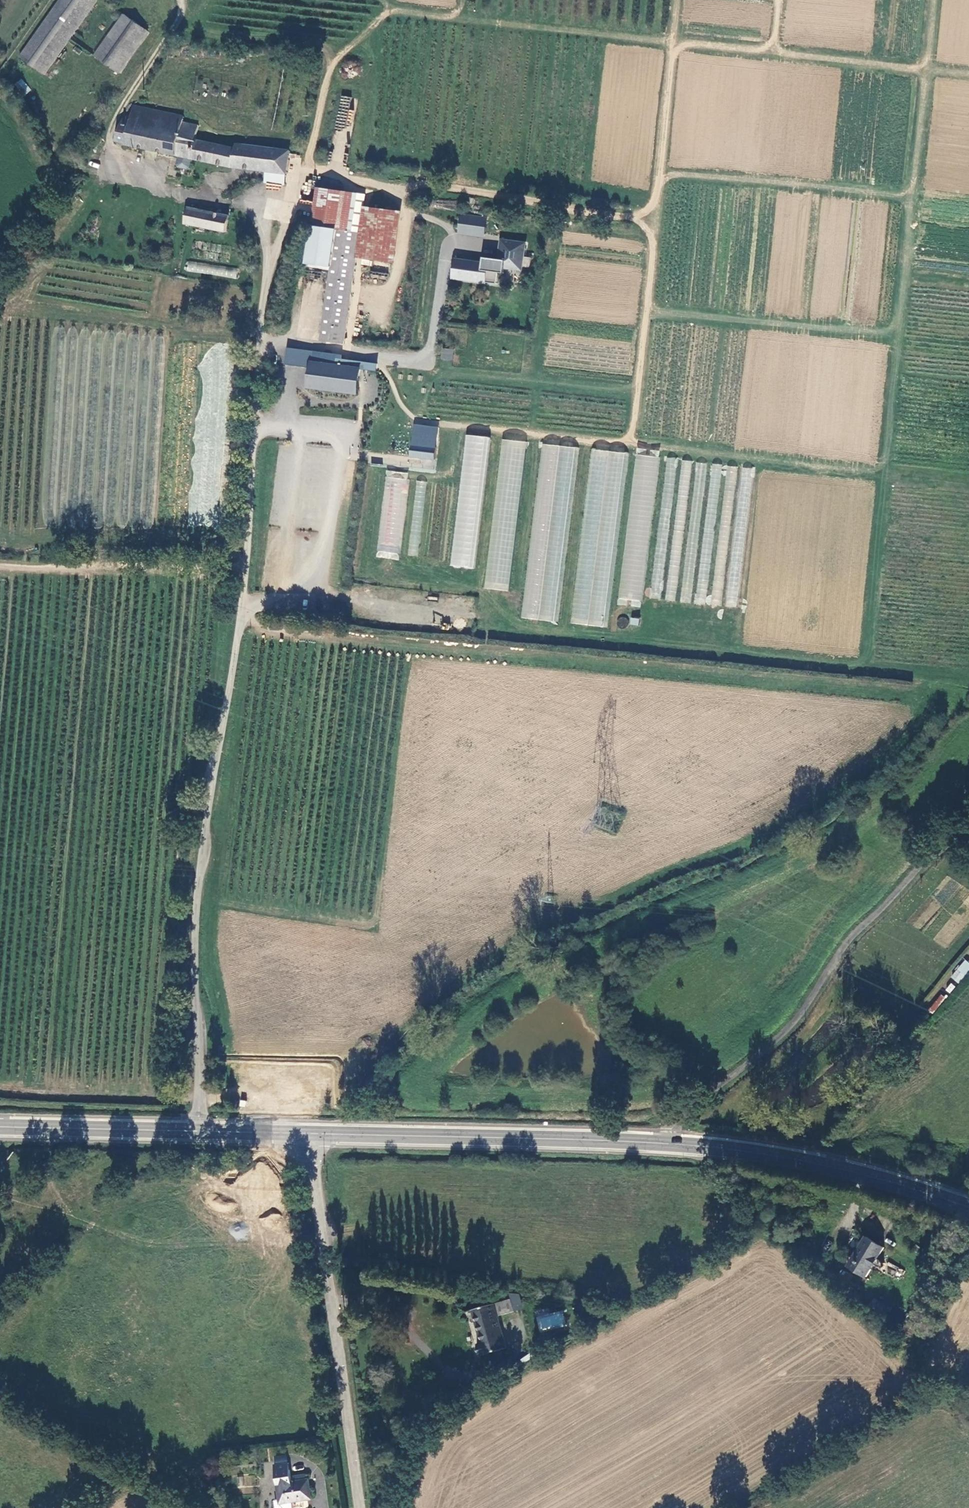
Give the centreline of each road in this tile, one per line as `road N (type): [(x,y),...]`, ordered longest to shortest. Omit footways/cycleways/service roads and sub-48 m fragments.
road 1 (track): [(377,356),(422,418),(882,466),(923,69)]
road 2 (track): [(965,700),(939,696),(940,724),(909,759),(798,833),(656,890),(525,956),(468,990),(392,1066),(285,1092)]
road 3 (primary): [(311,1133),(705,1147),(853,1174),(968,1209)]
road 4 (track): [(968,73),(405,13),(390,15),(326,67)]
road 5 (track): [(383,184),(634,218),(650,242),(968,279)]
road 6 (track): [(0,327),(99,189),(117,116),(179,19),(181,0)]
road 7 (unclassified): [(311,1133),(362,1507)]
road 8 (primary): [(0,1128),(311,1133)]
road 9 (track): [(198,1090),(143,1100),(0,1092)]

